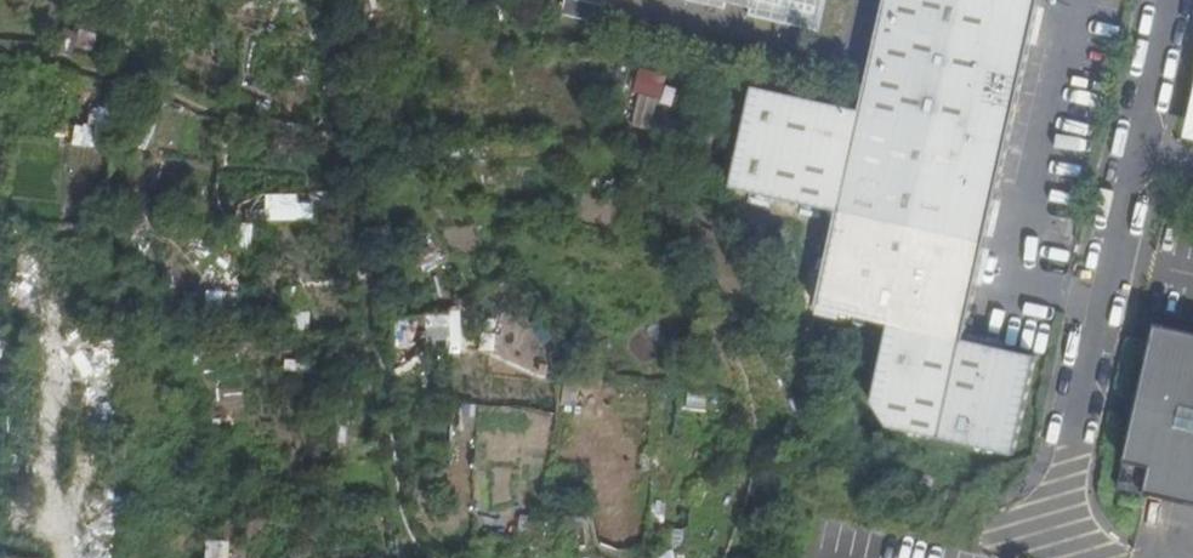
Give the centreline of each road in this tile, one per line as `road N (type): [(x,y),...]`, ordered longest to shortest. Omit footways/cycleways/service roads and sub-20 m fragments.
road 1 (unclassified): [(1054,528),(1171,0)]

